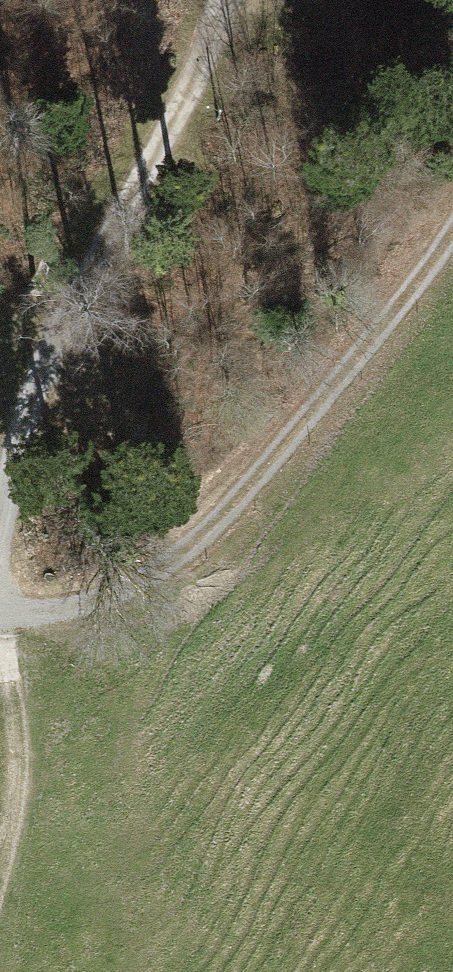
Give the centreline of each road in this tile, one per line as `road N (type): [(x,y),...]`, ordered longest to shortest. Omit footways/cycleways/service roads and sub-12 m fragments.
road 1 (track): [(0,609),(124,581),(211,523),(452,242)]
road 2 (track): [(0,548),(81,341),(188,109),(225,0)]
road 3 (track): [(0,673),(11,697),(11,805),(0,849)]

